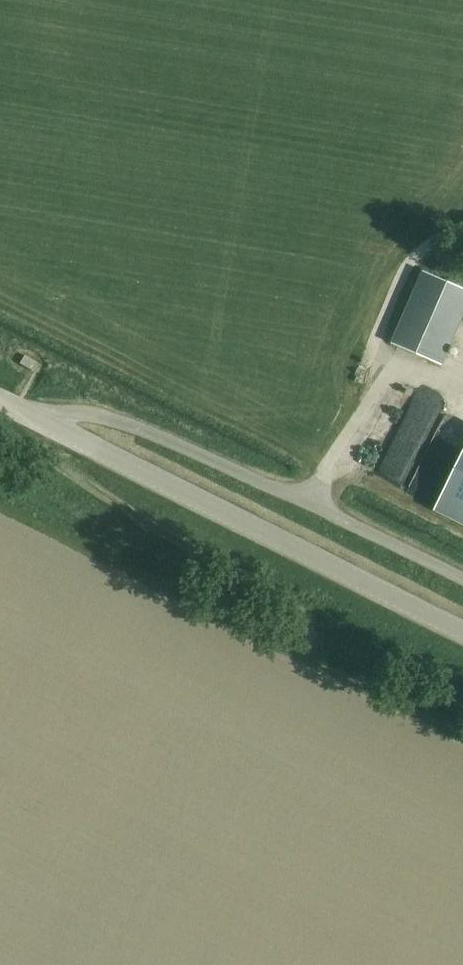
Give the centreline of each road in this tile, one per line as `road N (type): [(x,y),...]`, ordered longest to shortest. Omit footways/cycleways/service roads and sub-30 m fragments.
road 1 (track): [(462,706),(345,650),(151,529),(75,473),(37,417)]
road 2 (unclassified): [(462,629),(0,399)]
road 3 (track): [(395,366),(384,335),(403,279),(462,229)]

